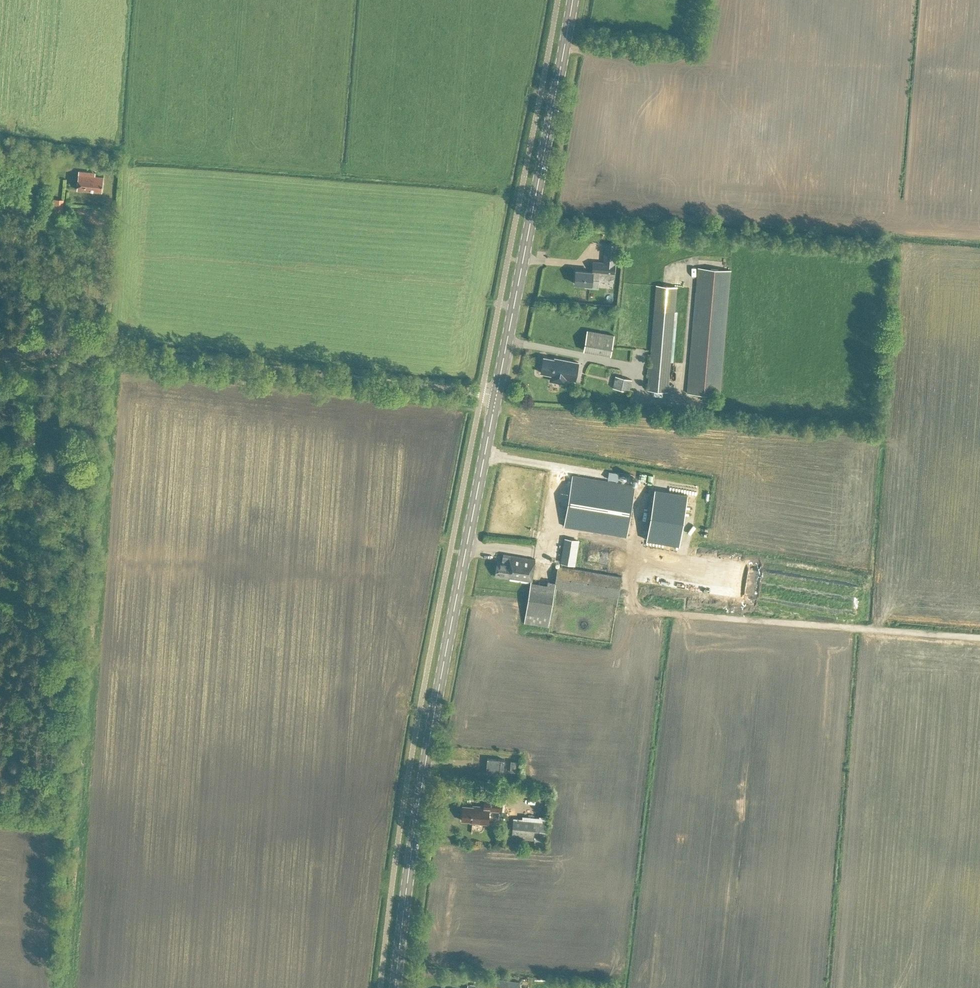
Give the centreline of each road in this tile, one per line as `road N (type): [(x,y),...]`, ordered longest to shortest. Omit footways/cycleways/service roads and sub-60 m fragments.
road 1 (secondary): [(395,987),(427,748),(497,396)]
road 2 (track): [(100,348),(56,913)]
road 3 (secondary): [(497,396),(572,0)]
road 4 (unclassified): [(497,396),(100,348)]

